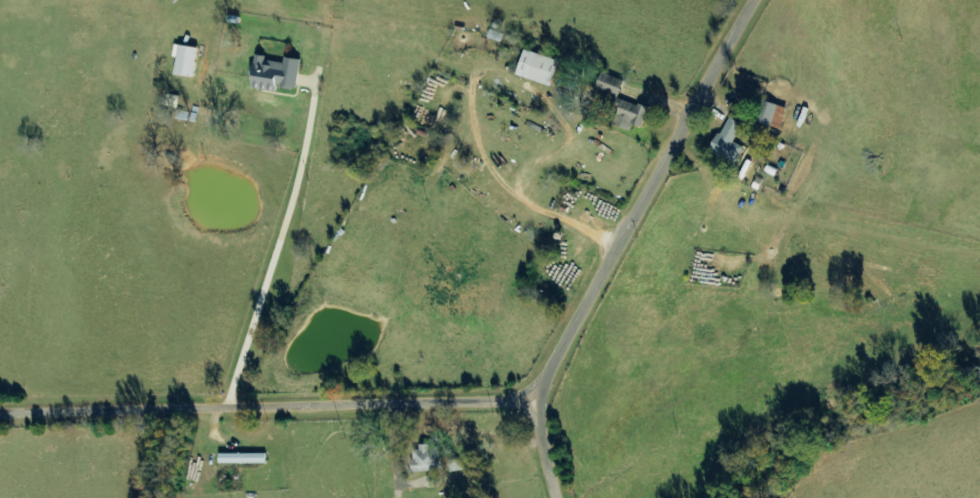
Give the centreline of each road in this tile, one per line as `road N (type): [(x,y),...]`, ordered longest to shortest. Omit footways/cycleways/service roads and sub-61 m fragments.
road 1 (residential): [(559,497),(540,415),(549,372),(758,0)]
road 2 (residential): [(540,402),(0,410)]

